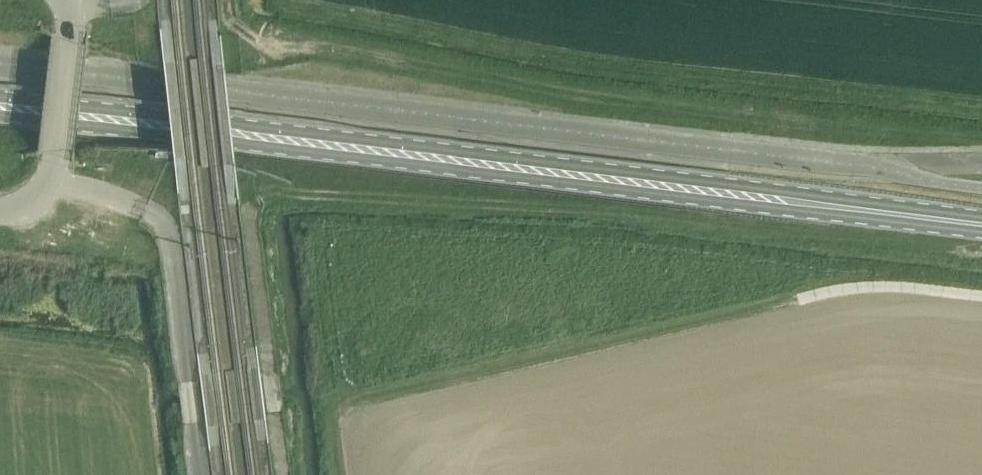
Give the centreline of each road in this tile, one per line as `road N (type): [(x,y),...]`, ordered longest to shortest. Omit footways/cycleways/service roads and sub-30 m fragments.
road 1 (track): [(844,225),(813,236),(578,209),(270,192),(255,203),(250,221),(270,372)]
road 2 (track): [(336,474),(327,406),(840,290),(897,286),(981,295)]
road 3 (primary): [(724,193),(0,107)]
road 4 (track): [(230,0),(240,26),(275,39),(614,102),(843,131),(864,140),(876,168)]
road 5 (primary): [(724,193),(981,224)]
road 6 (unclassified): [(0,214),(29,209),(51,178),(68,33),(64,0)]

